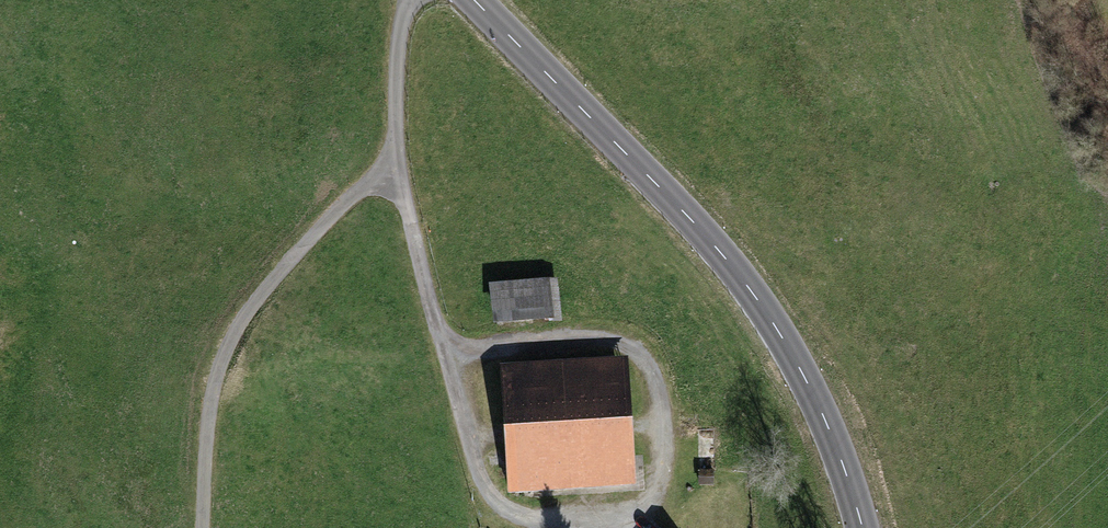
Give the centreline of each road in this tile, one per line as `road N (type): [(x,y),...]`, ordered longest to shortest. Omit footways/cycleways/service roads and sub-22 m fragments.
road 1 (track): [(398,165),(450,350),(617,338),(658,372),(673,459),(646,513),(543,525),(483,492)]
road 2 (tertiary): [(470,0),(700,225),(797,357),(849,476),(863,527)]
road 3 (track): [(207,527),(211,395),(234,326),(268,278),(343,204),(398,165),(400,86),(417,0)]
road 4 (track): [(483,492),(450,350)]

